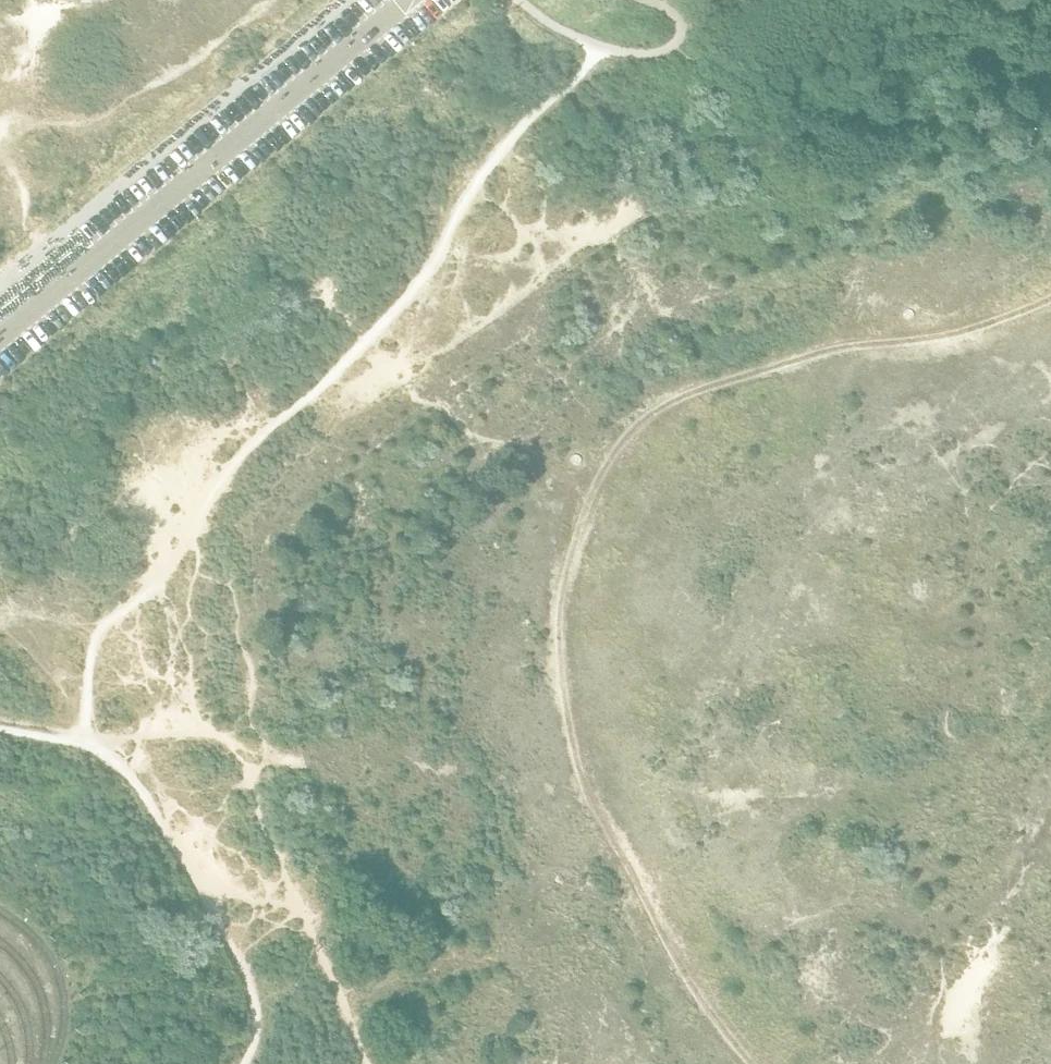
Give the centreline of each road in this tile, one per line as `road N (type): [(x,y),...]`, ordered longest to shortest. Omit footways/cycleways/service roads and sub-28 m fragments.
road 1 (track): [(582,758),(561,649),(573,537),(604,463),(628,436),(660,408),(710,383),(868,338),(974,322),(1050,289)]
road 2 (track): [(582,758),(598,817),(690,979),(753,1063)]

